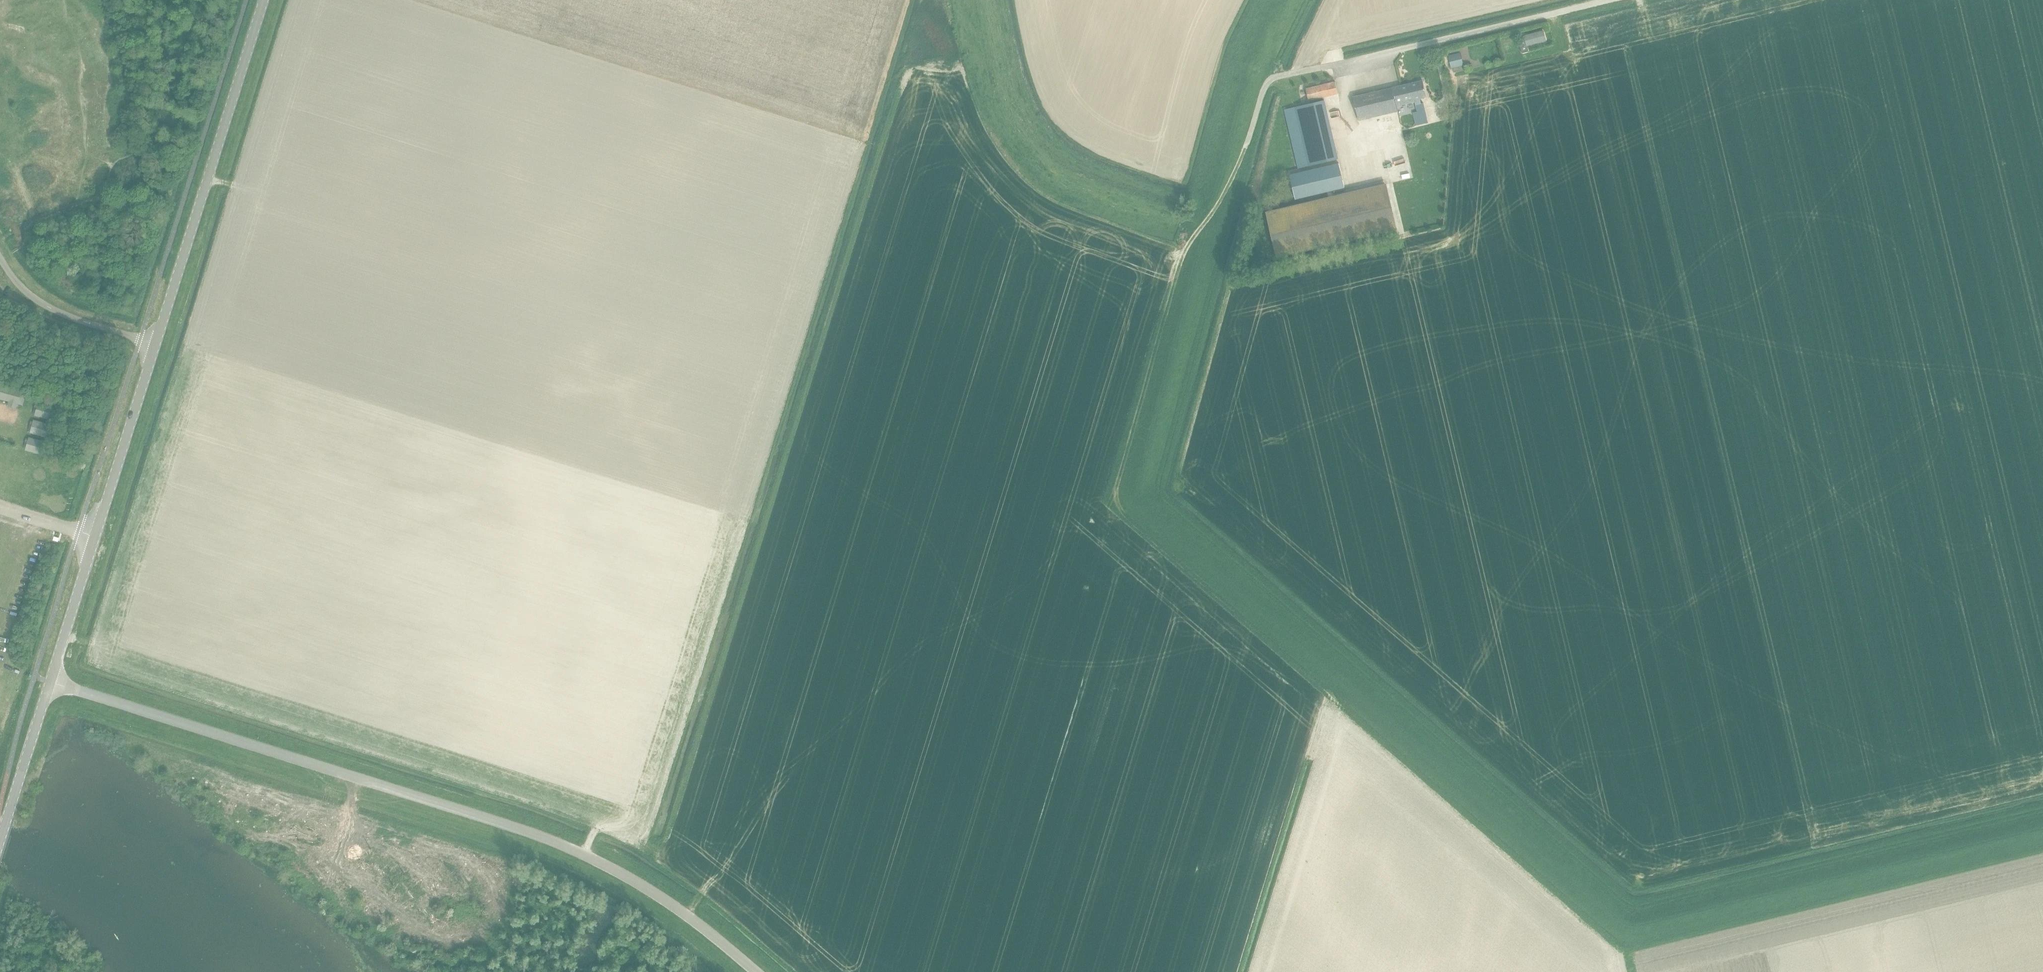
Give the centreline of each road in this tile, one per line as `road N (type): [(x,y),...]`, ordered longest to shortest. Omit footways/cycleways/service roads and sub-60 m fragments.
road 1 (track): [(2042,809),(1625,902),(1160,500),(1159,479),(1229,222),(1227,188)]
road 2 (tertiary): [(51,681),(542,841),(613,873),(755,971)]
road 3 (unclassified): [(1227,188),(1272,79),(1596,0)]
road 4 (tertiary): [(153,346),(263,0)]
road 5 (tertiary): [(51,681),(153,346)]
road 6 (track): [(1210,217),(1144,202),(1068,170),(1027,116),(999,0)]
road 7 (unclassified): [(0,255),(19,286),(47,307),(153,346)]
road 8 (tertiary): [(0,841),(51,681)]

